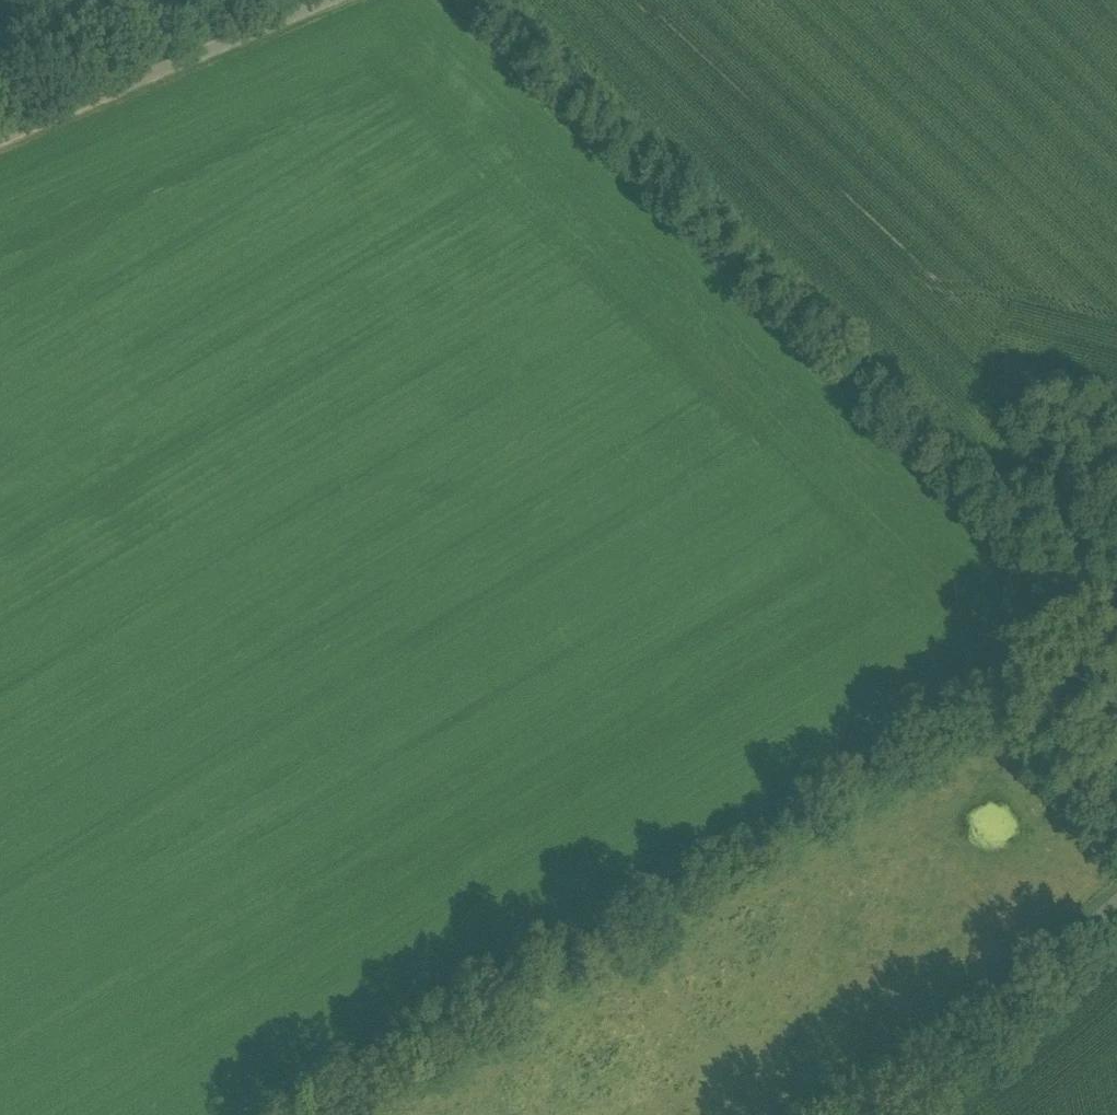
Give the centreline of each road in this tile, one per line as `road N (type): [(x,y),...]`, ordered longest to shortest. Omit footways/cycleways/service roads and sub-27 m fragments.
road 1 (unclassified): [(1116,881),(837,1114)]
road 2 (unclassified): [(0,130),(320,0)]

